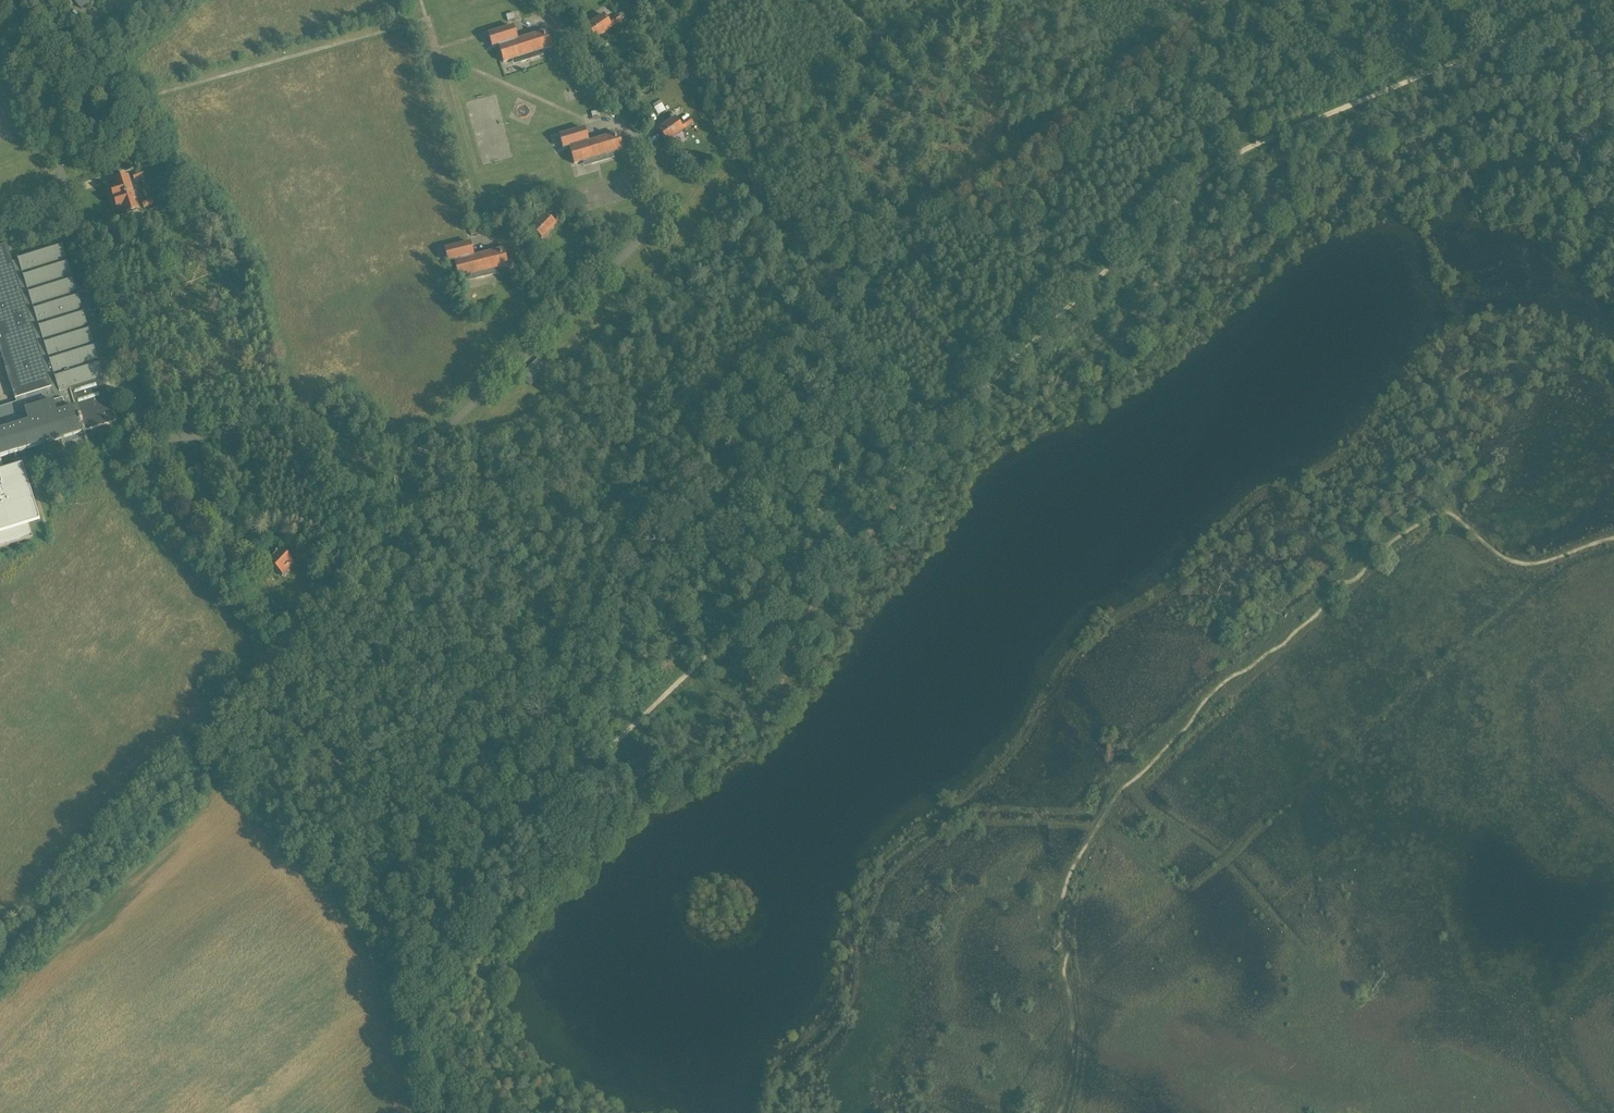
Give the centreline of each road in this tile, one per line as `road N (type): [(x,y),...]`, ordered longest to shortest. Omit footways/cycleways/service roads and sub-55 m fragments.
road 1 (track): [(446,1112),(419,1005),(426,934),(449,902),(559,795),(1213,170),(1252,146),(1603,0)]
road 2 (unclassified): [(399,459),(451,427),(639,239),(657,200),(643,140),(547,0)]
road 3 (residential): [(144,441),(8,0)]
road 4 (track): [(880,42),(762,166),(778,231),(835,280)]
road 5 (unclassified): [(399,459),(275,437),(144,441)]
road 6 (track): [(762,166),(648,0)]
road 7 (track): [(939,433),(819,307)]
road 8 (track): [(437,914),(411,844),(384,804)]

